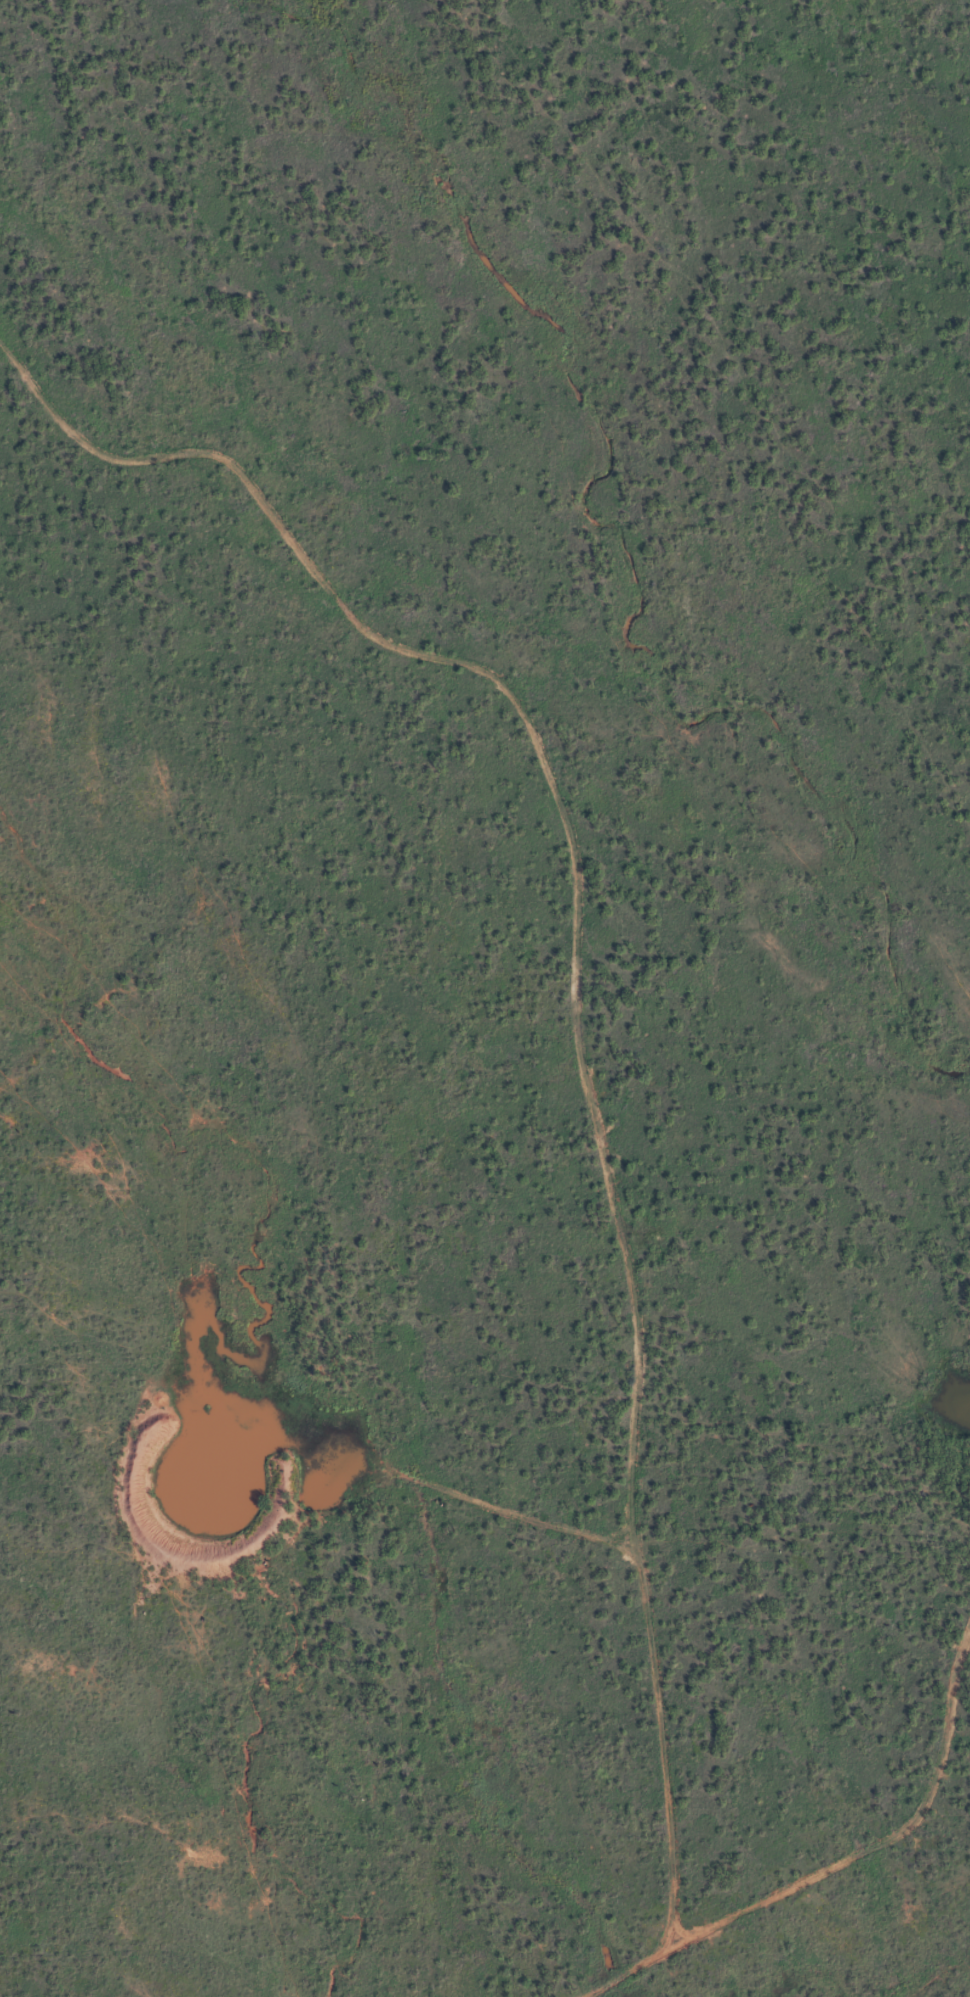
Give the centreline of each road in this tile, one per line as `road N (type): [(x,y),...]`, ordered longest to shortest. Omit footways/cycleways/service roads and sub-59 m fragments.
road 1 (residential): [(638,1996),(867,1862),(935,1786),(969,1640)]

